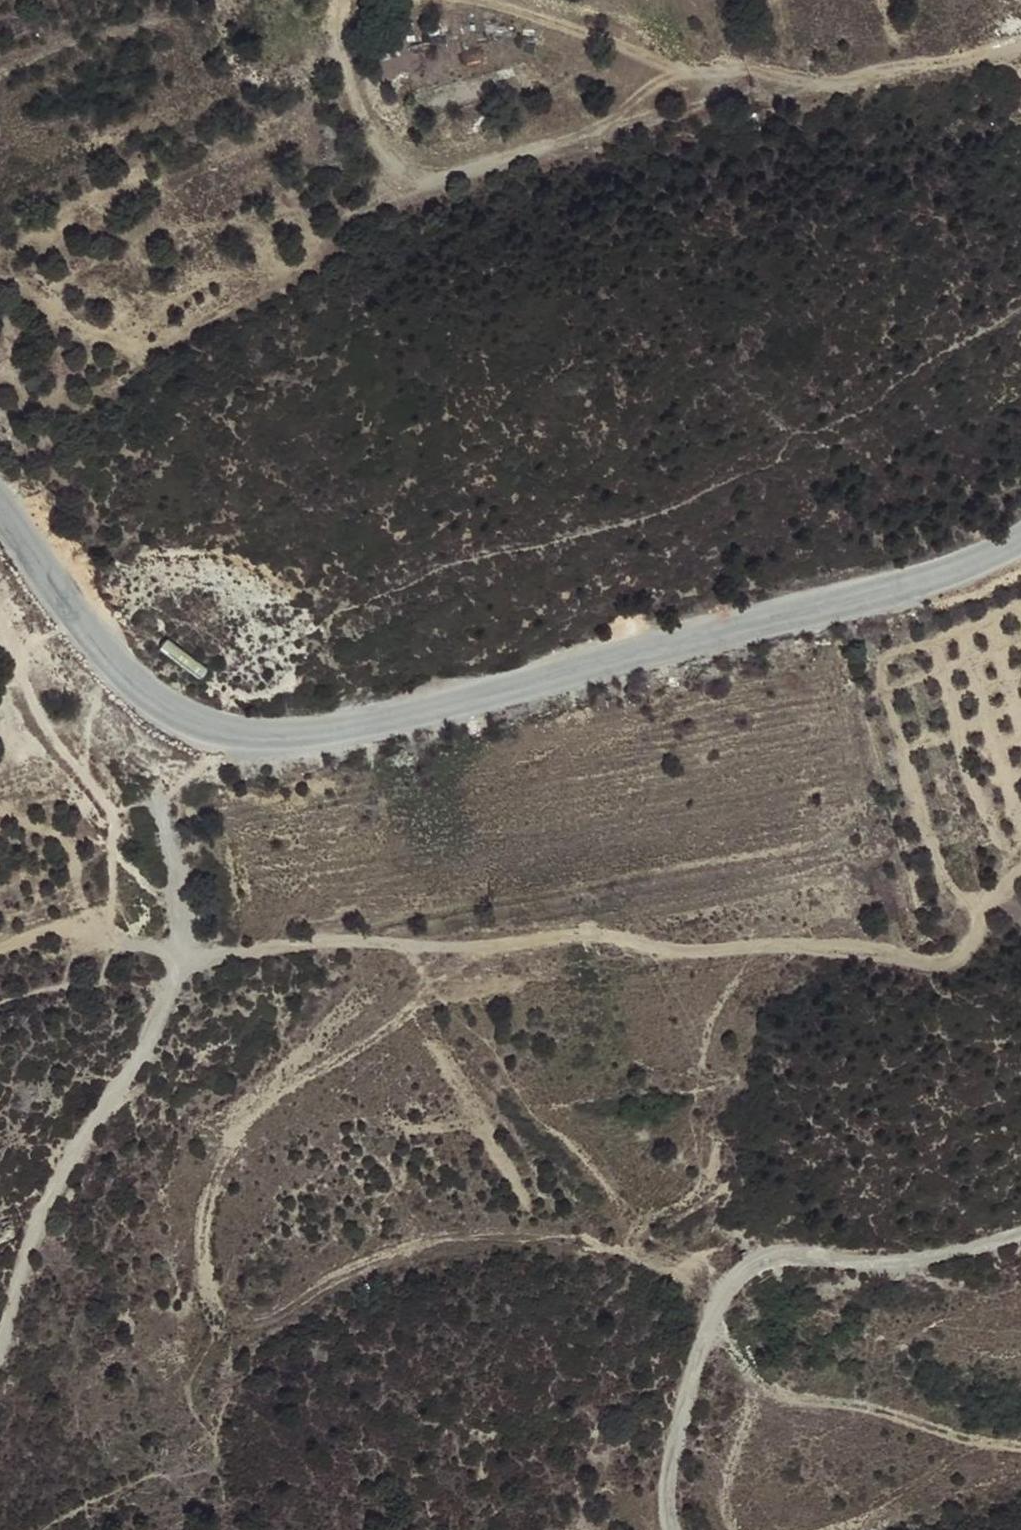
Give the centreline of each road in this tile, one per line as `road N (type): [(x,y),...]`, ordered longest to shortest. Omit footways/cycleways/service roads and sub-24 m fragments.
road 1 (unclassified): [(0,523),(154,701),(221,735),(274,739),(776,623),(966,574),(1020,546)]
road 2 (track): [(0,1349),(50,1197),(151,1044),(184,971),(163,798),(221,735)]
road 3 (track): [(1020,1234),(961,1259),(777,1254),(716,1300),(670,1466),(672,1529)]

